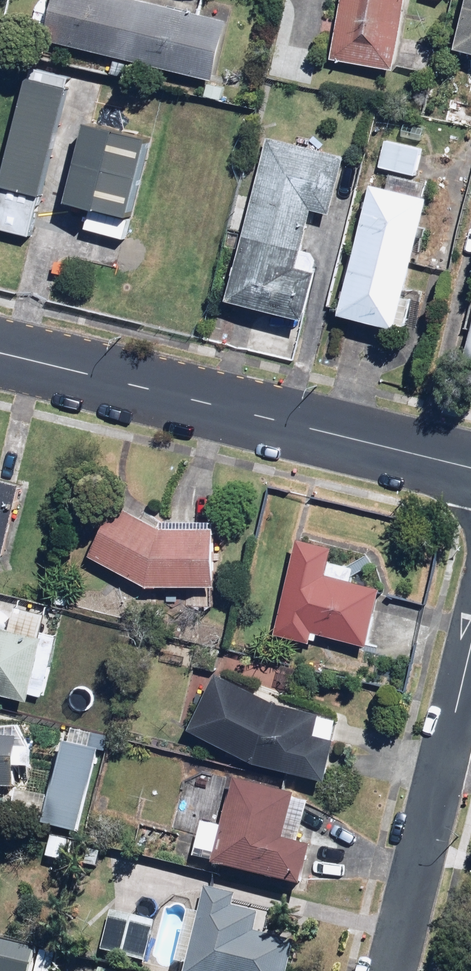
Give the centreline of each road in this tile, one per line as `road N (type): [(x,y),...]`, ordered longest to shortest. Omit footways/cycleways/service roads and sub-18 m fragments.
road 1 (residential): [(470,467),(0,355)]
road 2 (residential): [(470,656),(393,970)]

